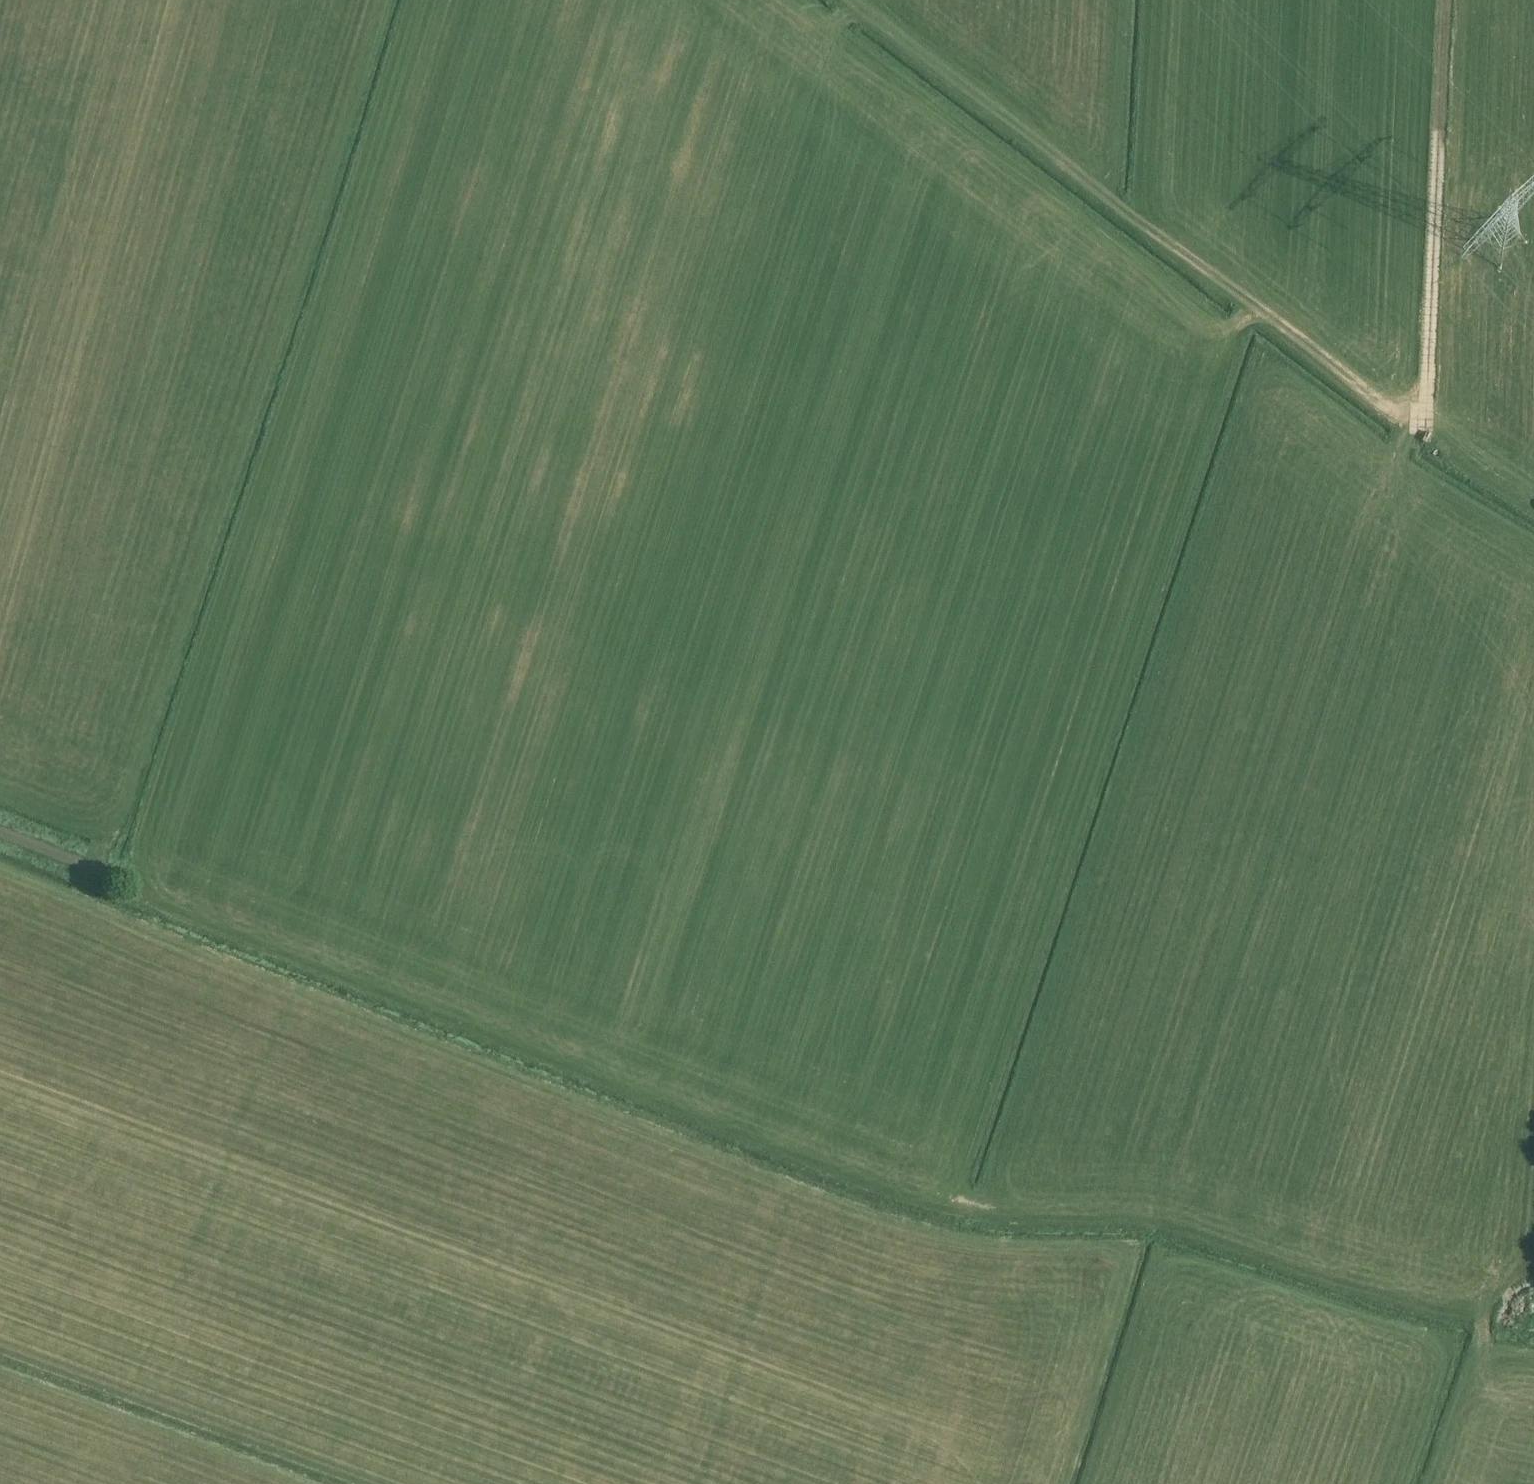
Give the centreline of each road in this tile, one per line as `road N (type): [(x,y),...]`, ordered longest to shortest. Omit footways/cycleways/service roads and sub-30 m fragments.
road 1 (track): [(1445,0),(1425,440)]

